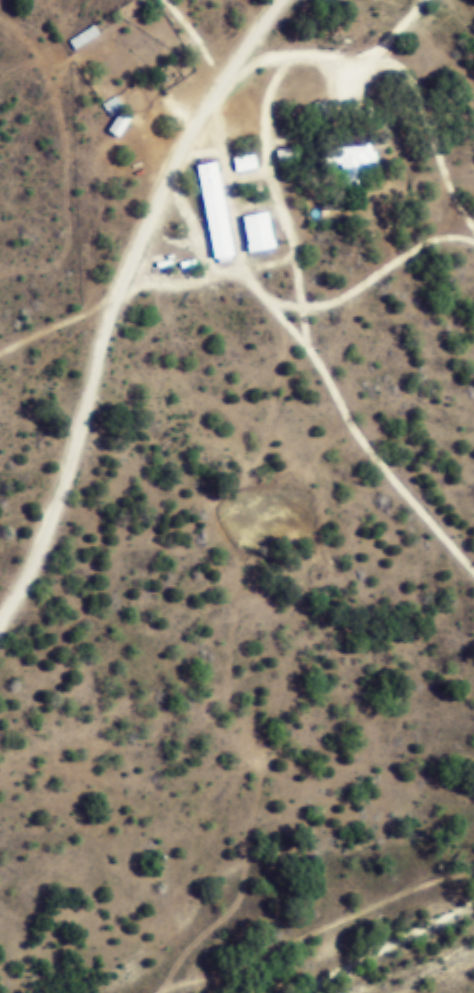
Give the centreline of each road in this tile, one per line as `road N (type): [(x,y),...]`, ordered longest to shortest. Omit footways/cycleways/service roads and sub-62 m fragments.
road 1 (residential): [(0,629),(67,500),(122,302),(163,202),(208,115),(285,0)]
road 2 (residential): [(159,992),(261,957),(473,861)]

